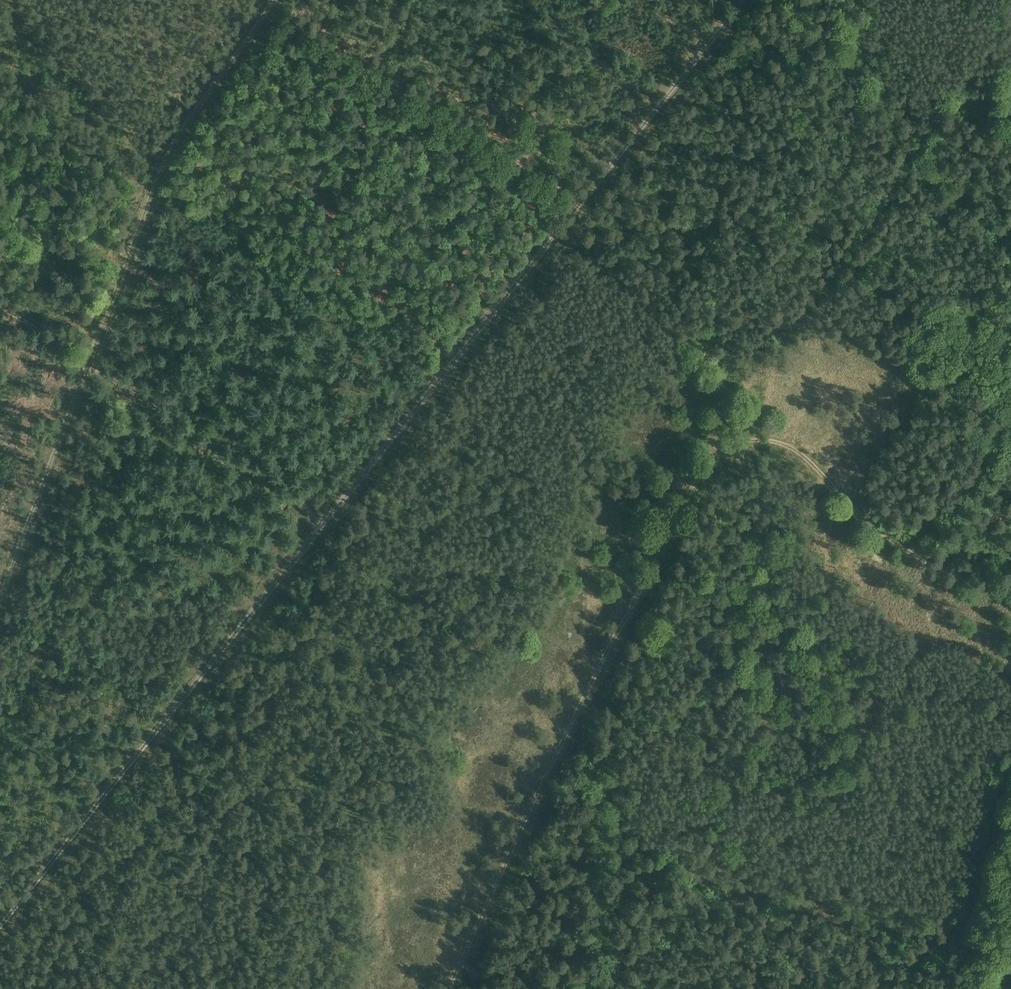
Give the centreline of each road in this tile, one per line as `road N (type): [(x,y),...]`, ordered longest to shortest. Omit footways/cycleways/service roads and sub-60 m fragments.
road 1 (track): [(745,0),(0,928)]
road 2 (track): [(1010,587),(880,546),(788,452),(764,442),(717,450),(559,743),(448,988)]
road 3 (track): [(0,305),(324,524)]

